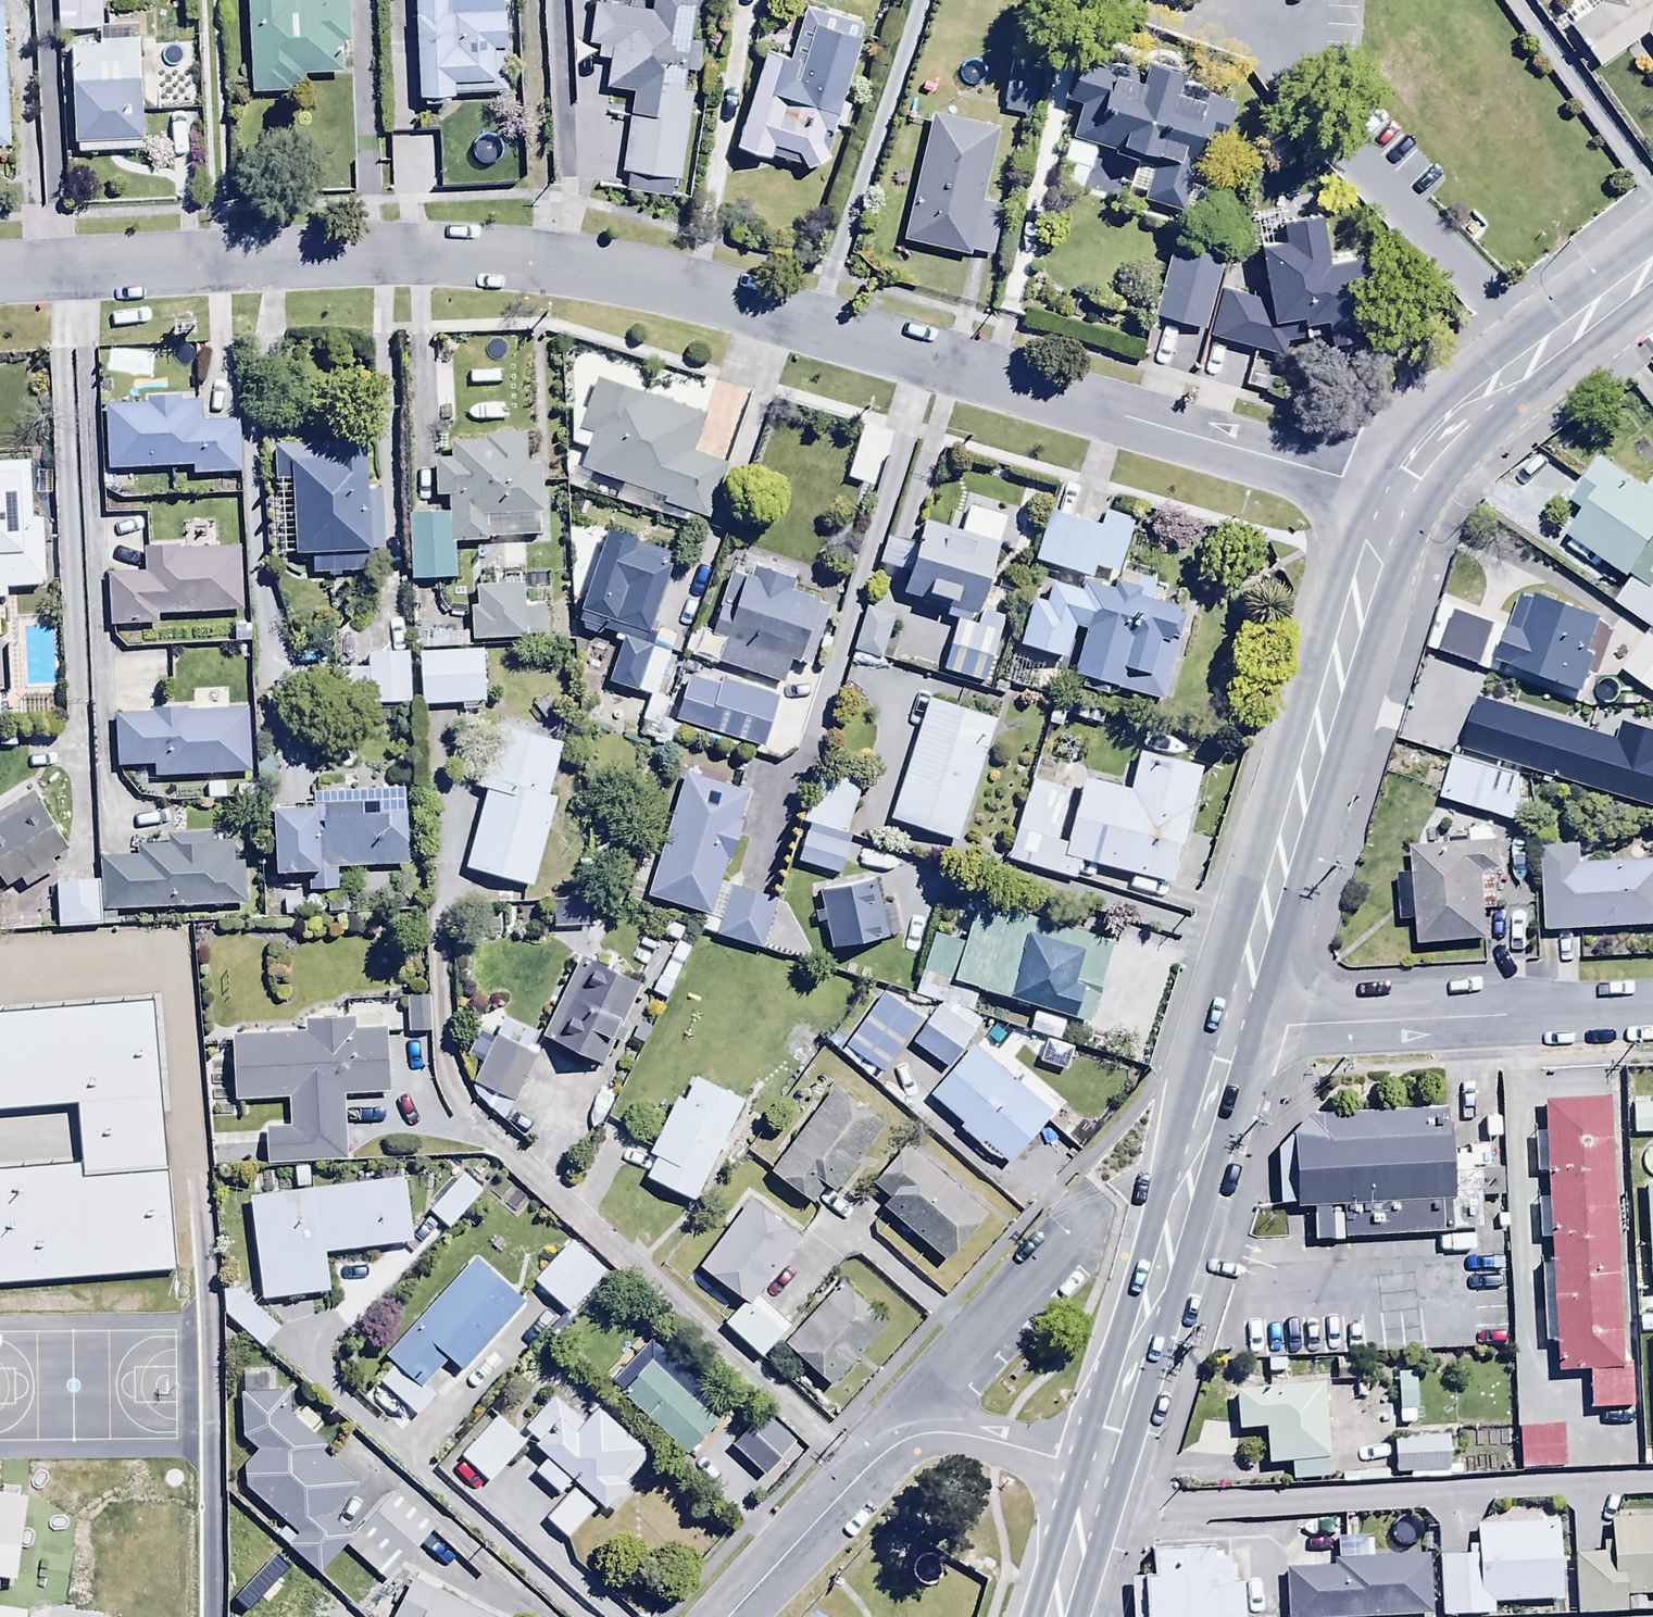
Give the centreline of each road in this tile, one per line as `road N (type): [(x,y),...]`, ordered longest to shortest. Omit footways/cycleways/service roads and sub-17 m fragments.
road 1 (residential): [(1388,505),(614,270),(489,254),(351,249),(0,269)]
road 2 (secondary): [(1388,505),(1212,1026)]
road 3 (secondary): [(1212,1026),(1060,1465)]
road 4 (unclassified): [(1212,1026),(1652,1005)]
road 5 (secondary): [(1652,271),(1454,423),(1388,505)]
road 6 (residential): [(908,1421),(1104,1186)]
road 7 (residential): [(729,1616),(908,1421)]
road 8 (residential): [(908,1421),(1060,1465)]
road 9 (secondary): [(1060,1465),(1015,1616)]

